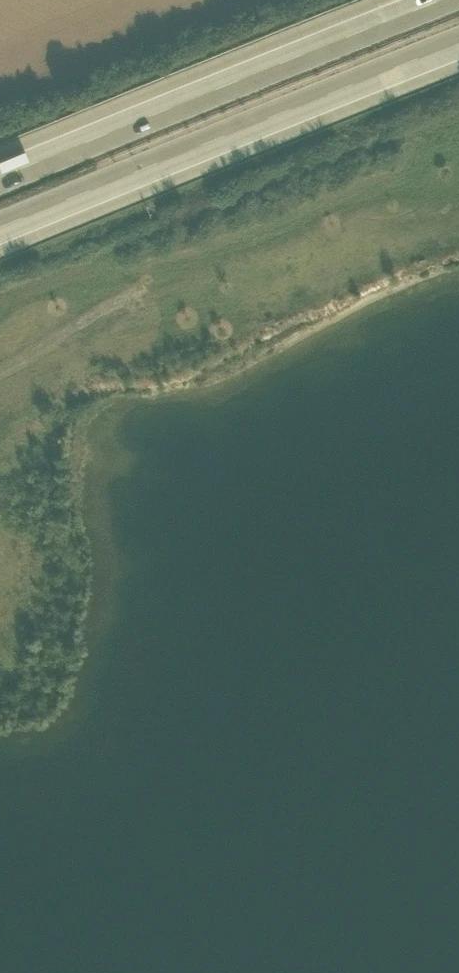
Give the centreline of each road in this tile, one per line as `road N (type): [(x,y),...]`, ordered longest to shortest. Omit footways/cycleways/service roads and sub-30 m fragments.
road 1 (motorway): [(0,226),(458,43)]
road 2 (motorway): [(441,0),(0,178)]

